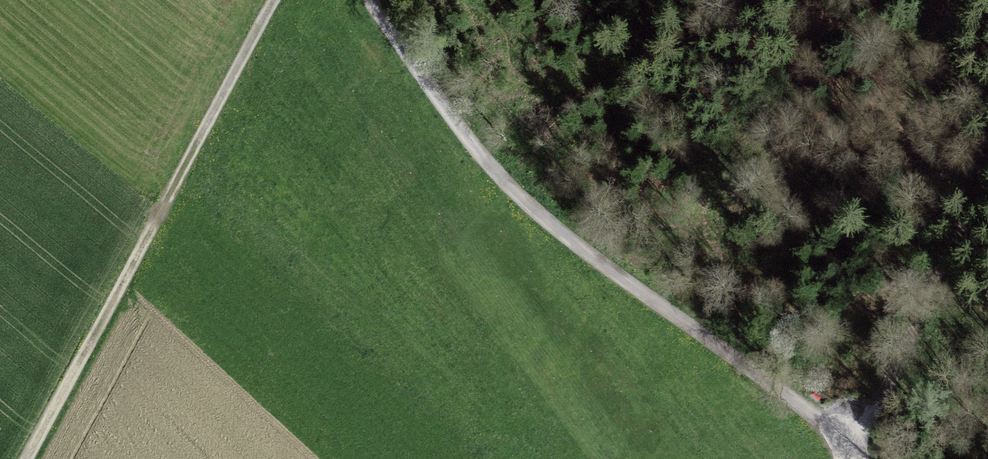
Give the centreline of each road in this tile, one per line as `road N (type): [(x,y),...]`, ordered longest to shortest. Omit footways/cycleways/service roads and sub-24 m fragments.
road 1 (track): [(368,0),(513,195),(862,439)]
road 2 (track): [(263,0),(26,458)]
road 3 (track): [(987,167),(862,439)]

